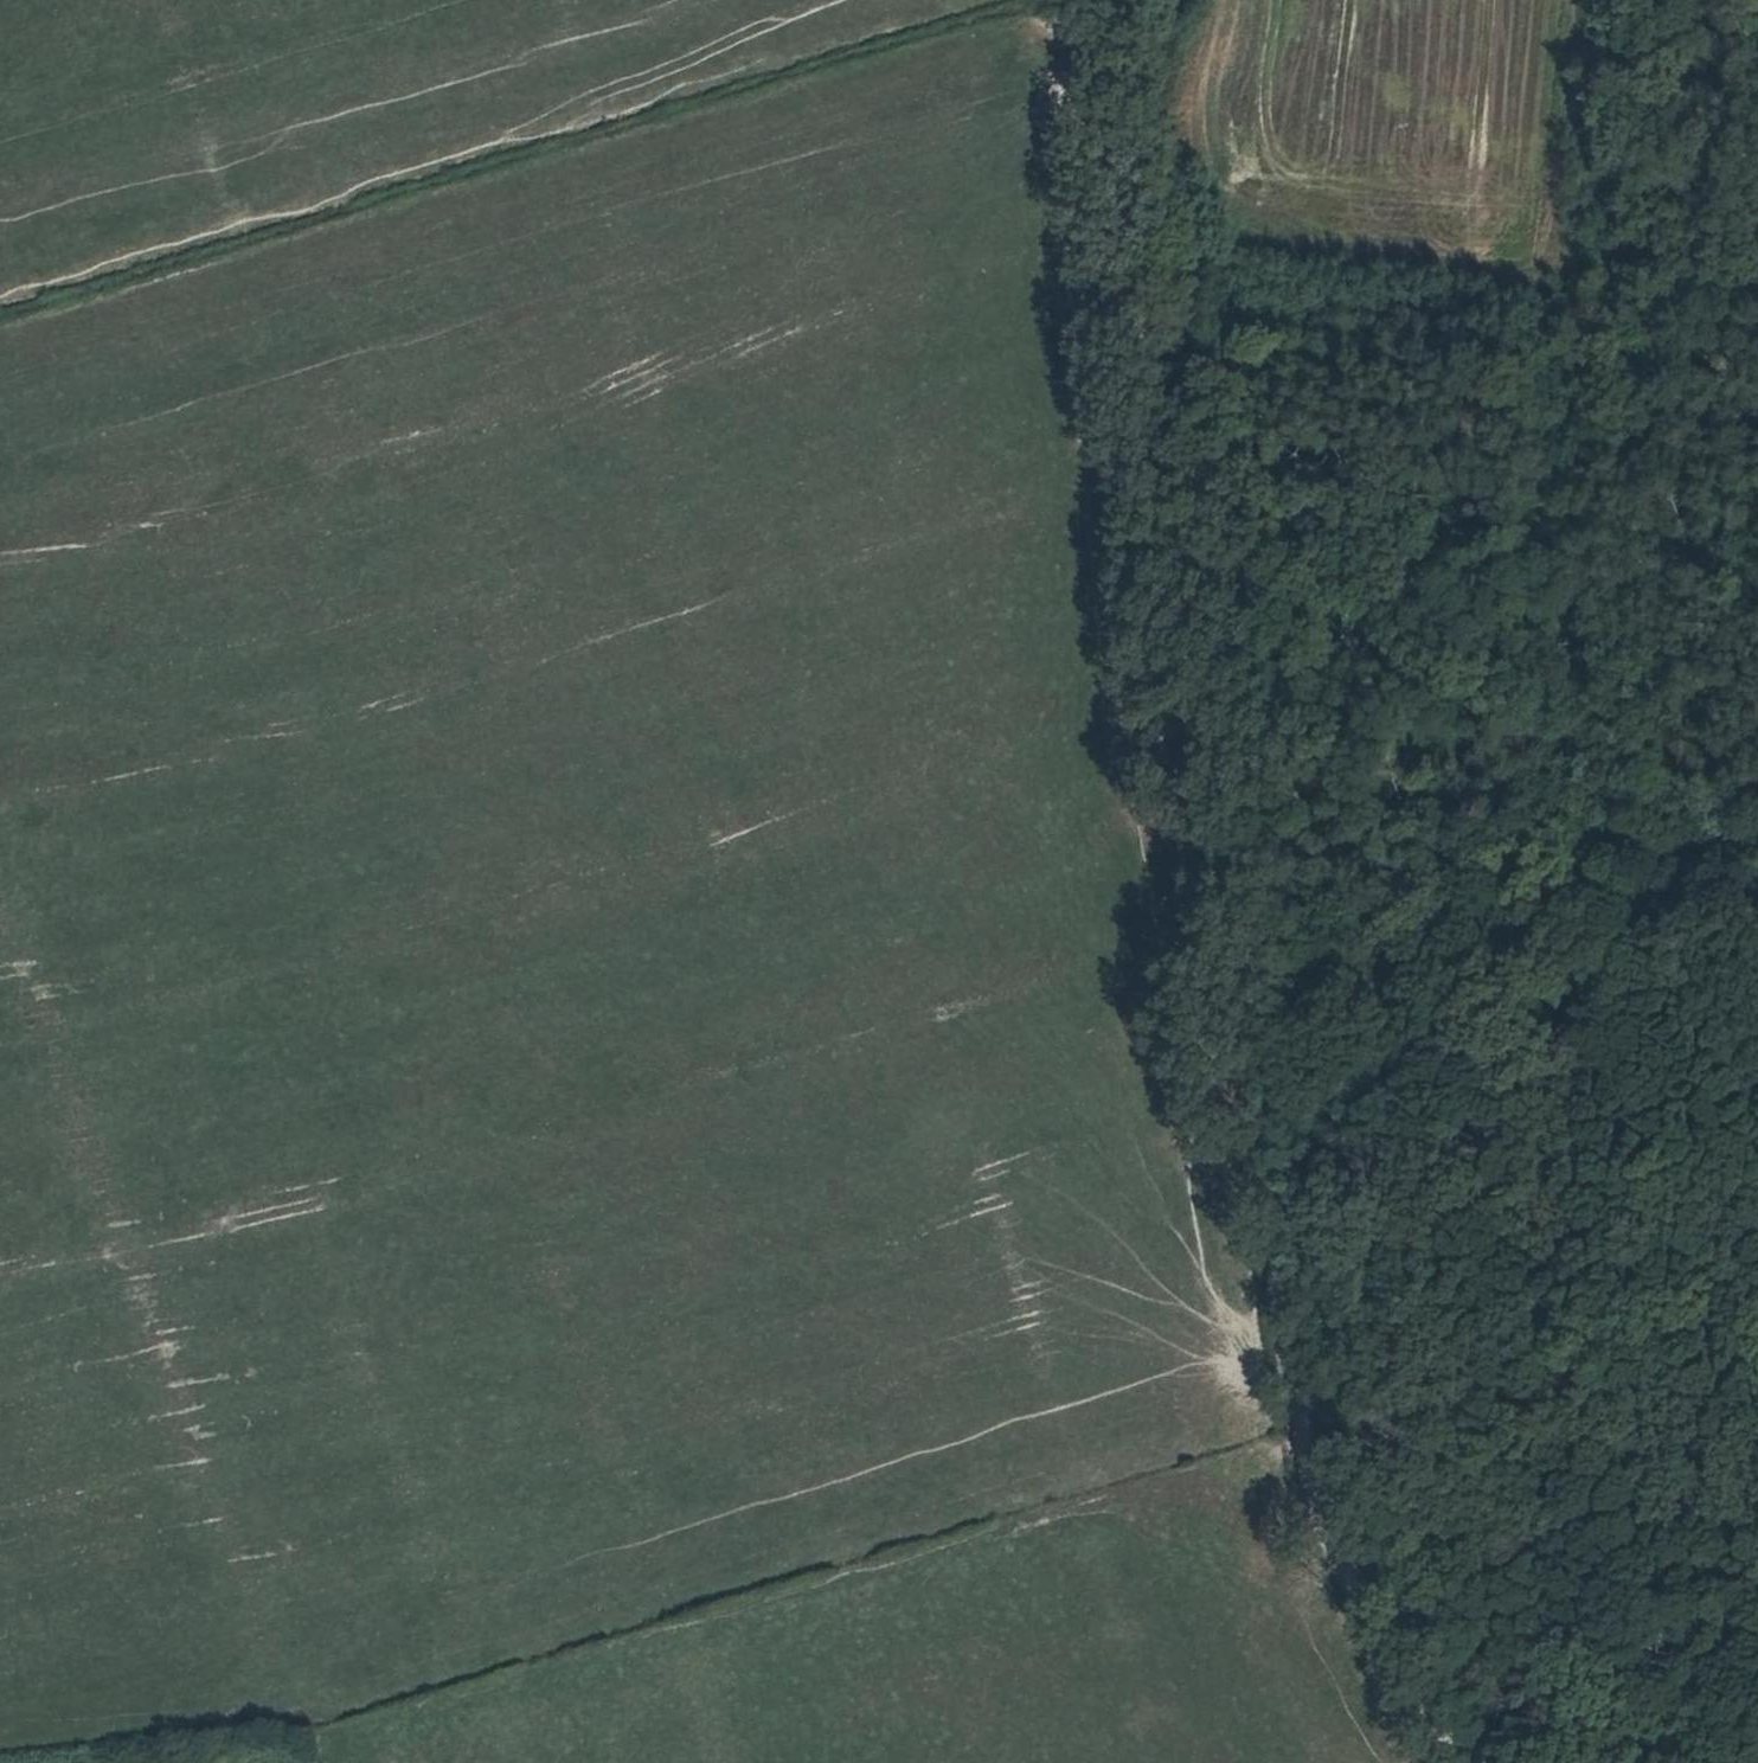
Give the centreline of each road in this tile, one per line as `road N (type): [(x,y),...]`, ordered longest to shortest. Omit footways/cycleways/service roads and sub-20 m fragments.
road 1 (track): [(1575,0),(1543,323),(1544,422),(1574,707),(1591,763),(1624,822),(1683,854)]

